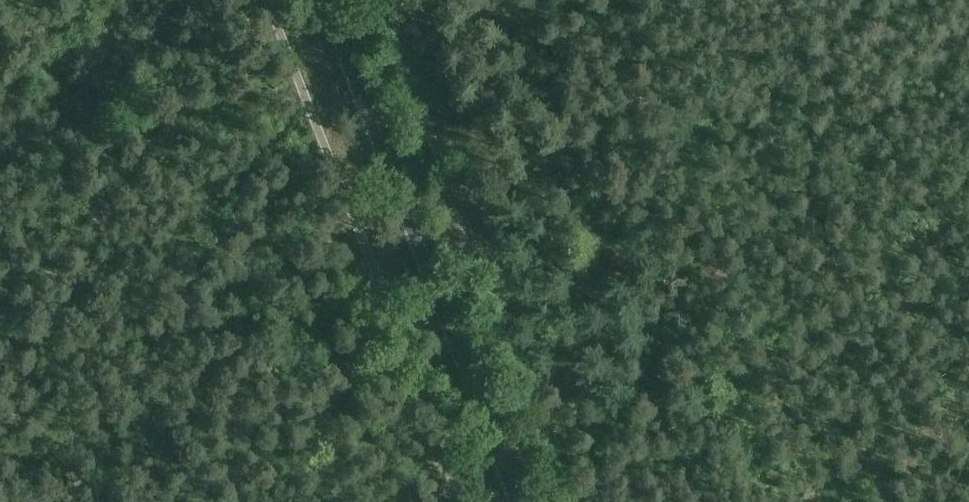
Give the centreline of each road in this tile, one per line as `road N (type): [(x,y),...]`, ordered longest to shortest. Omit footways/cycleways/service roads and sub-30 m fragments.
road 1 (primary): [(511,501),(317,0)]

